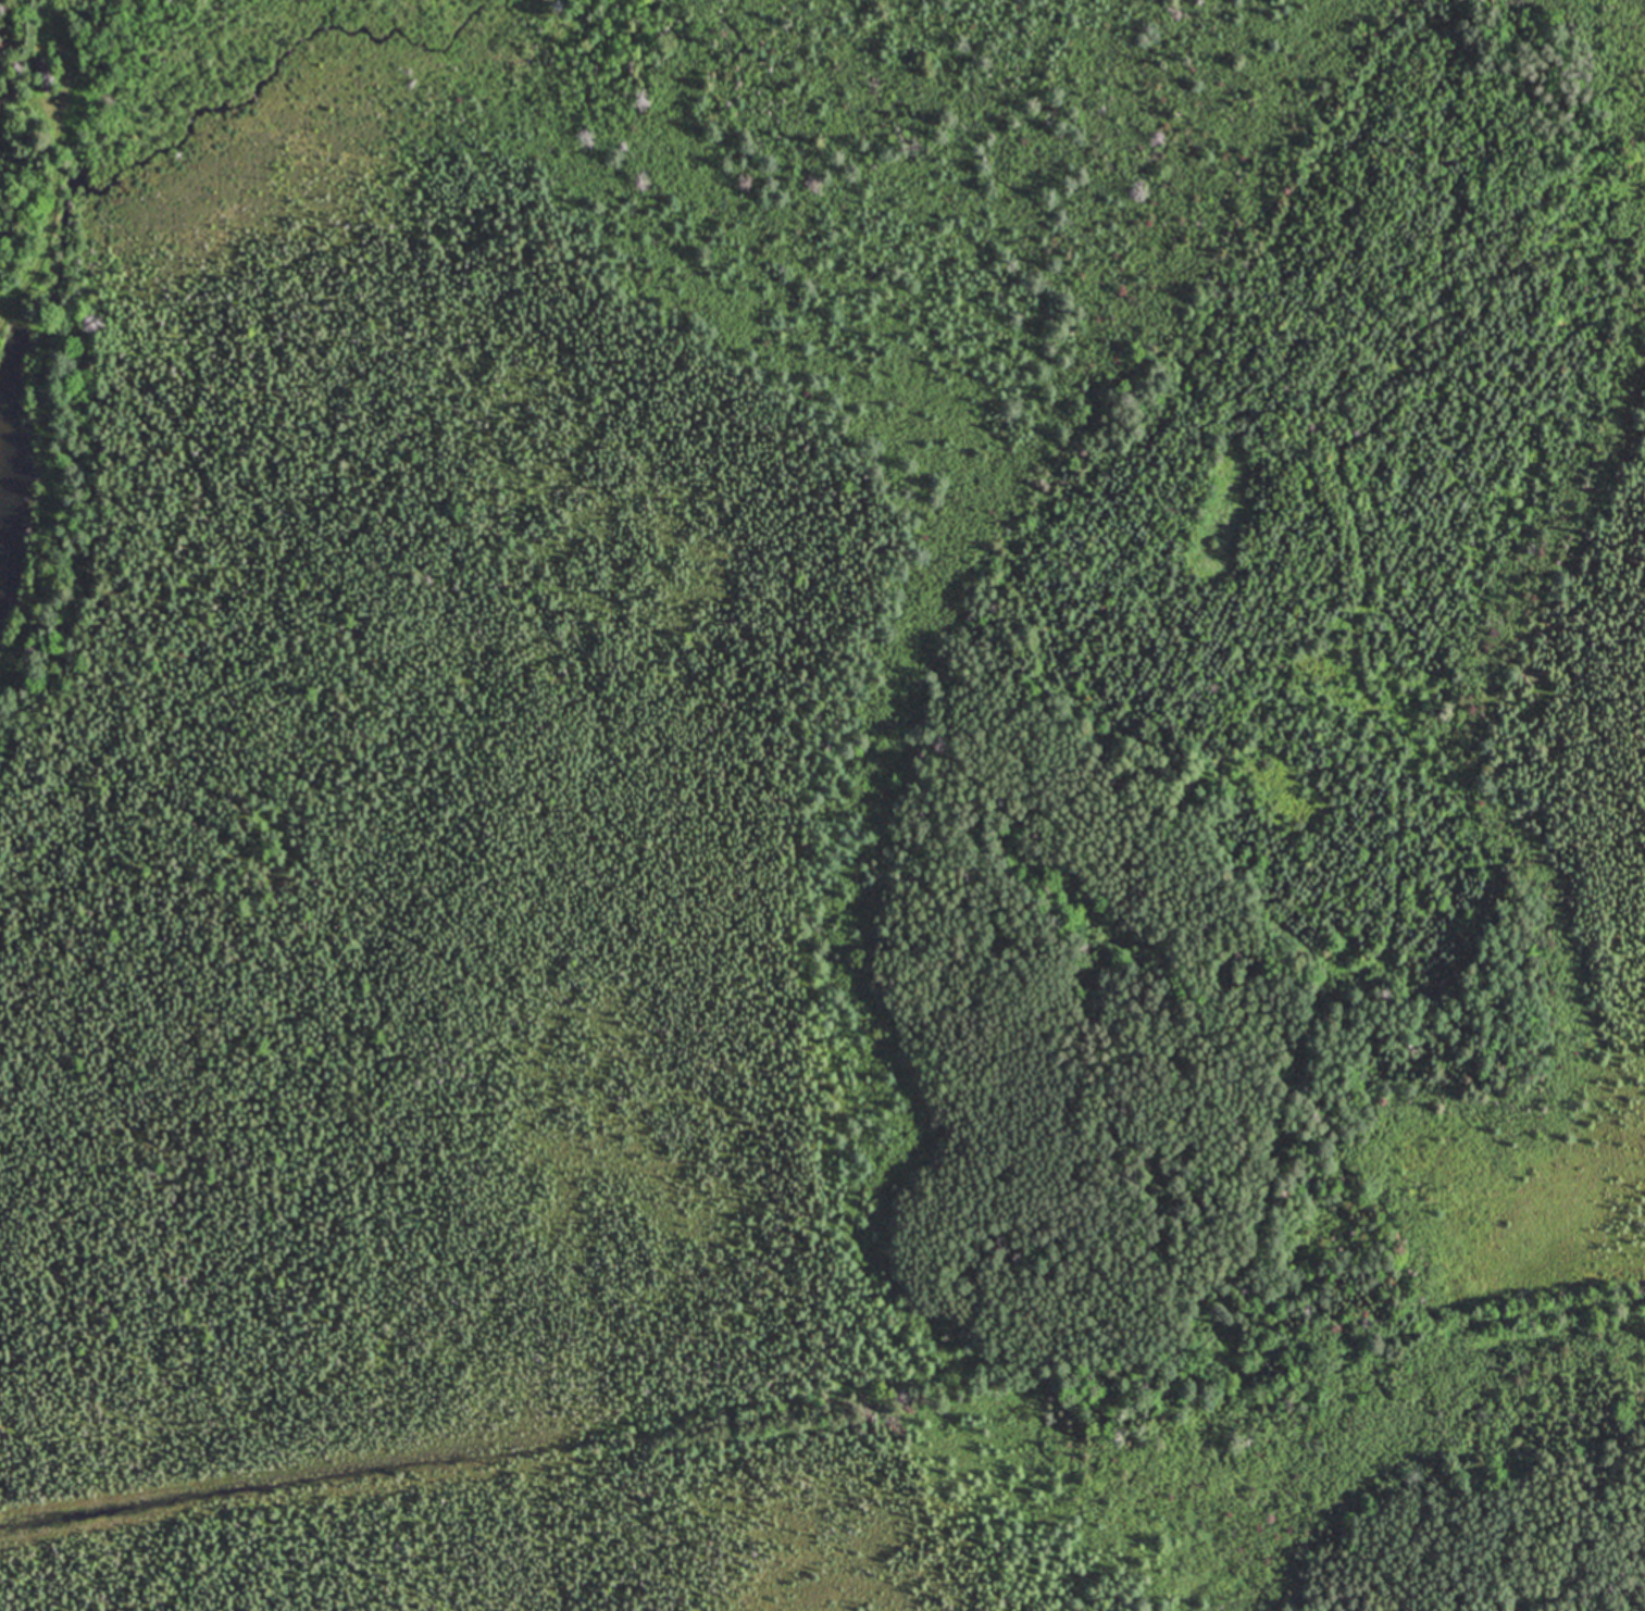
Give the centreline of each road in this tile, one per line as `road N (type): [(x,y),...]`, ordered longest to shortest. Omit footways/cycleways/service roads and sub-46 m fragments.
road 1 (track): [(0,328),(38,265),(66,76),(55,0)]

